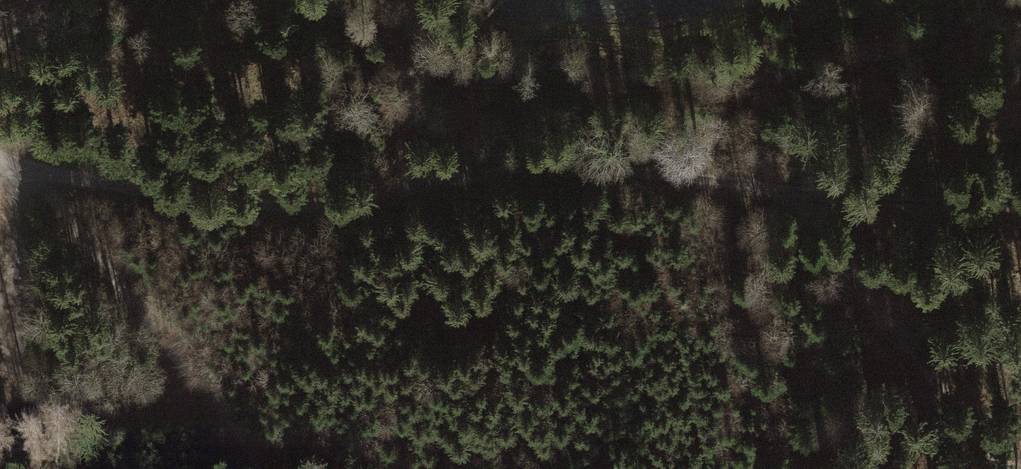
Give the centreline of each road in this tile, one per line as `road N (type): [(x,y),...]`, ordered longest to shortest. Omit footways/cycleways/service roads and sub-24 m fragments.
road 1 (track): [(35,172),(256,208),(338,205),(449,179),(553,172),(688,178),(799,199)]
road 2 (track): [(35,172),(263,468)]
road 3 (track): [(799,199),(995,468)]
road 4 (track): [(799,199),(1020,203)]
road 5 (track): [(0,302),(11,162)]

